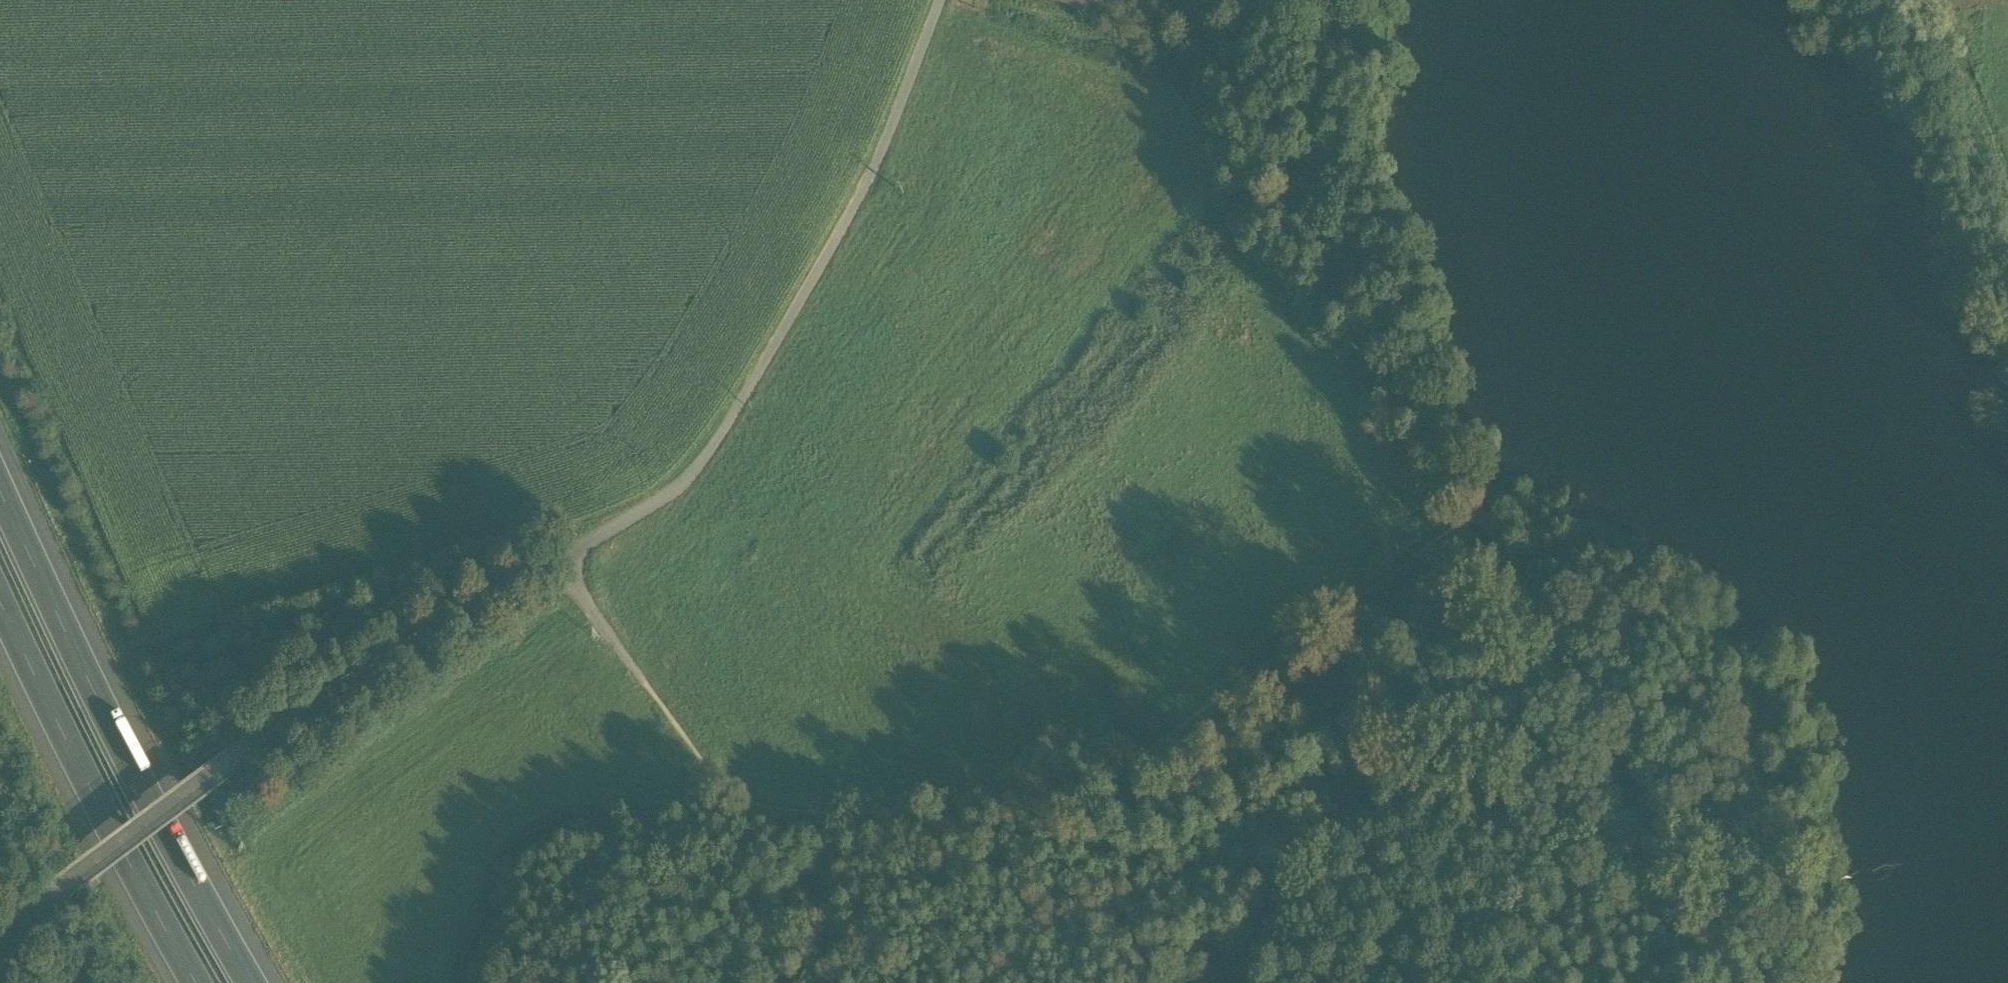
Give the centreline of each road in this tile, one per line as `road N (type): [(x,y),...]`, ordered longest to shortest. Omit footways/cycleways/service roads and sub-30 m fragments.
road 1 (unclassified): [(940,0),(870,179),(689,486),(238,760),(65,890),(0,962)]
road 2 (motorway): [(247,982),(182,872),(0,493)]
road 3 (motorway): [(0,603),(195,982)]
road 4 (track): [(642,681),(564,566)]

